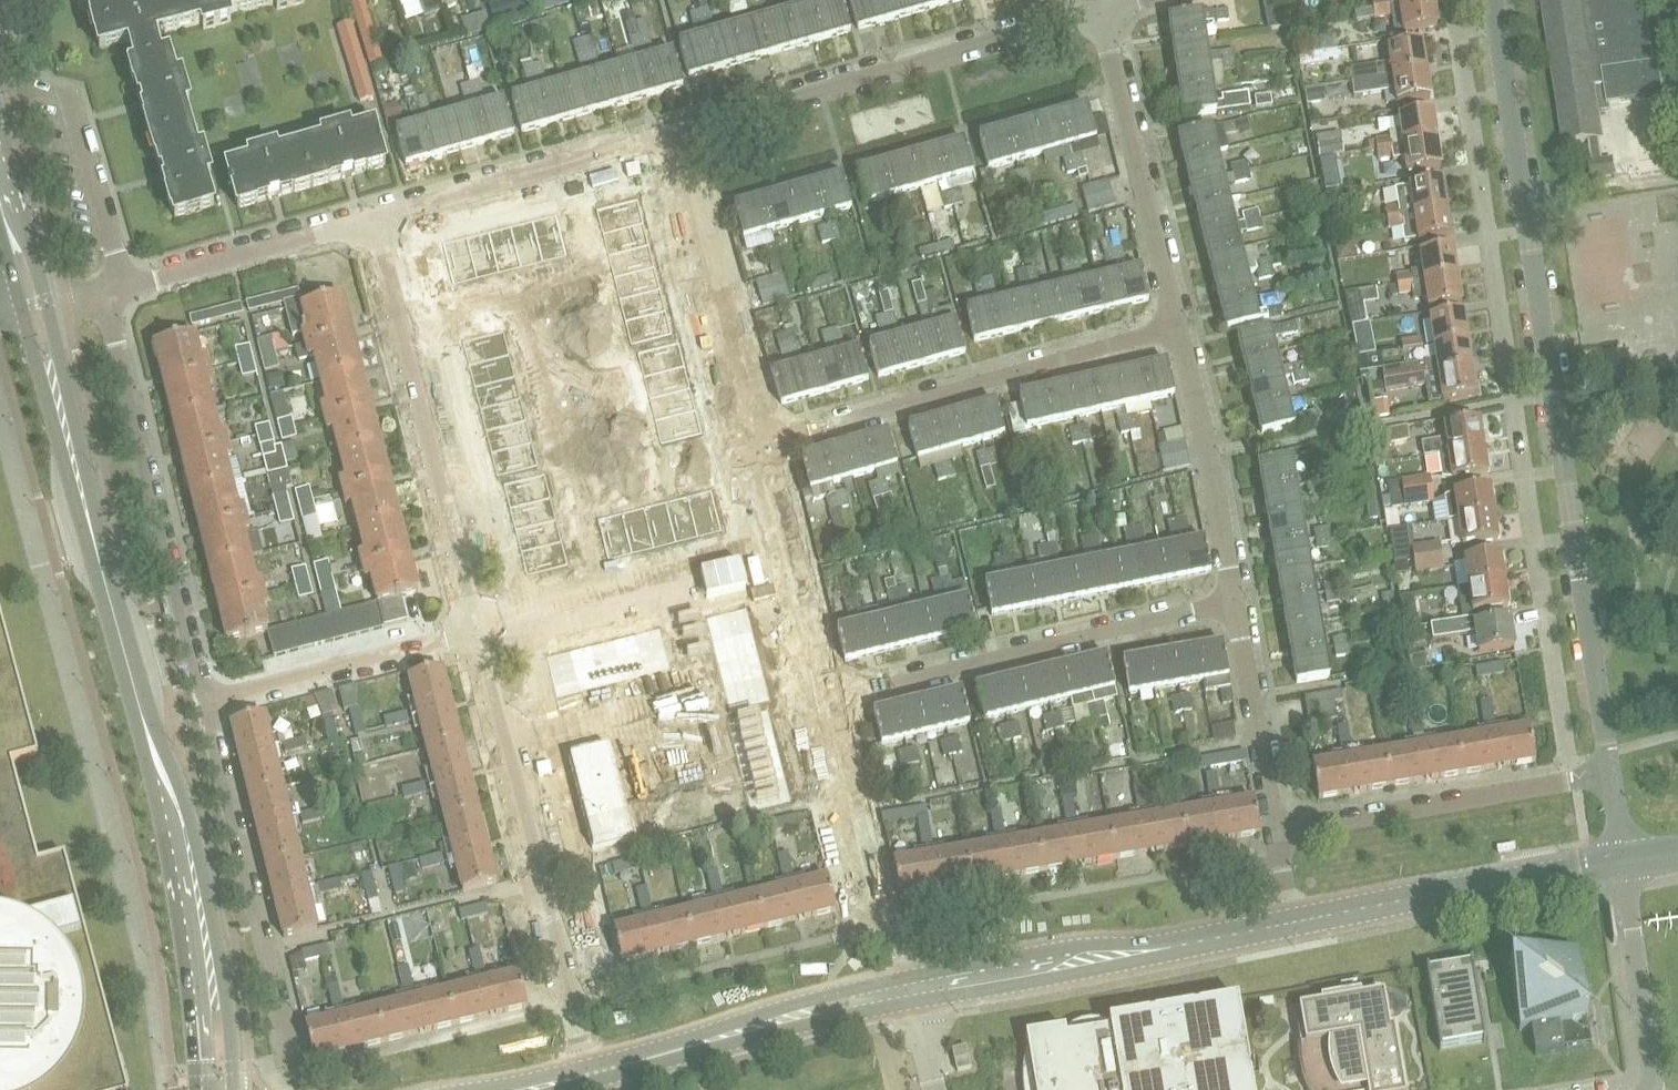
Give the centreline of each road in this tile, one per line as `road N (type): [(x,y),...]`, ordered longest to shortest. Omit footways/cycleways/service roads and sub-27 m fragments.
road 1 (secondary): [(227,1089),(234,1066),(212,906),(184,795),(144,692),(45,301)]
road 2 (secondary): [(21,307),(172,850),(207,1089)]
road 3 (residential): [(1613,772),(1496,0)]
road 4 (residential): [(590,1073),(475,629)]
road 5 (residential): [(683,128),(1103,12)]
road 6 (residential): [(475,629),(374,218)]
road 7 (residential): [(774,441),(1181,327)]
road 8 (residential): [(203,703),(102,294)]
road 9 (residential): [(839,700),(1235,601)]
road 10 (tertiary): [(909,990),(1293,922)]
road 11 (residential): [(283,1059),(244,857),(203,703)]
road 12 (residential): [(1277,834),(1613,772)]
road 13 (tertiary): [(1293,922),(1627,864)]
road 14 (tertiary): [(590,1073),(909,990)]
road 15 (residential): [(774,441),(683,128)]
road 16 (residential): [(1181,327),(1103,12)]
road 17 (residential): [(374,218),(683,128)]
road 18 (residential): [(909,990),(839,700)]
road 19 (residential): [(203,703),(475,629)]
road 20 (residential): [(1235,601),(1181,327)]
road 21 (residential): [(839,700),(774,441)]
road 22 (residential): [(123,287),(374,218)]
road 23 (residential): [(1277,834),(1235,601)]
road 24 (residential): [(123,287),(63,85)]
road 25 (secondary): [(45,301),(0,142)]

